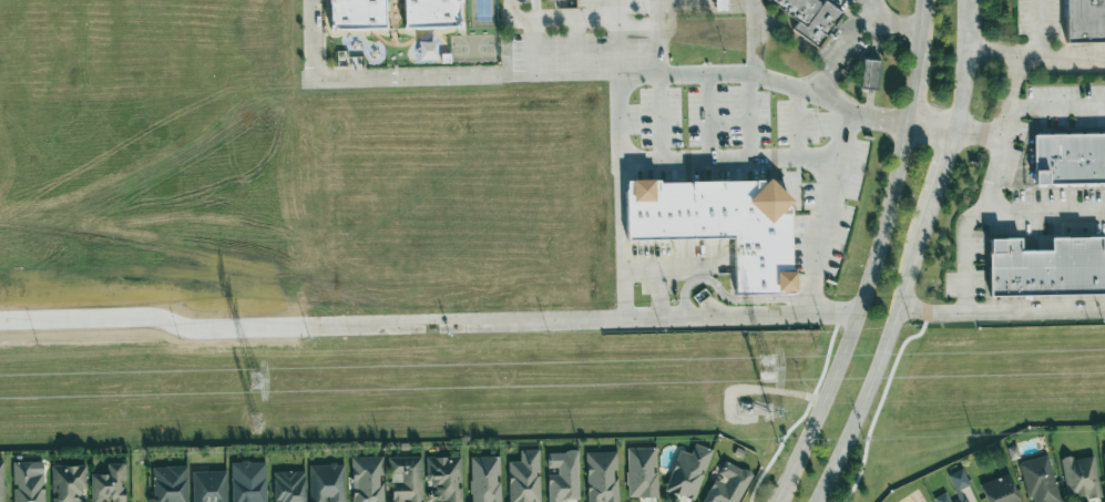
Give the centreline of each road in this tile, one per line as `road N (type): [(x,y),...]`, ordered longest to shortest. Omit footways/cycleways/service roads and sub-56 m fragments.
road 1 (tertiary): [(922,0),(908,124),(887,217),(857,316),(776,501)]
road 2 (tertiary): [(813,501),(867,395),(921,232)]
road 3 (tertiary): [(952,133),(968,0)]

